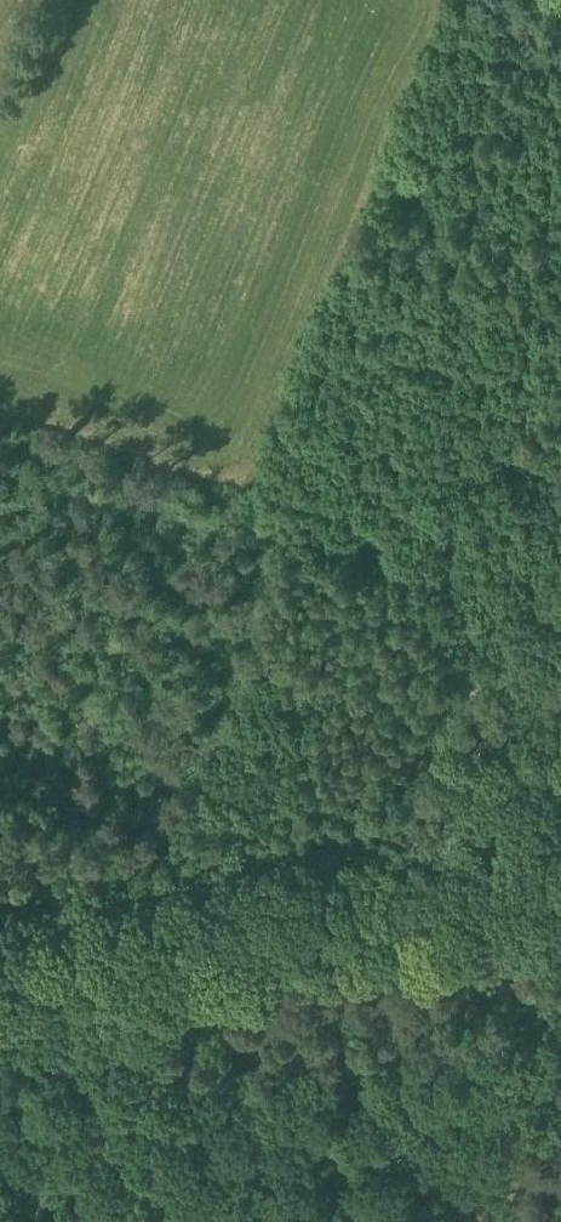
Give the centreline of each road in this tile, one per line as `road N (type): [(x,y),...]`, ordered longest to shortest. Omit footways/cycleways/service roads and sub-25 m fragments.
road 1 (track): [(560,881),(0,971)]

